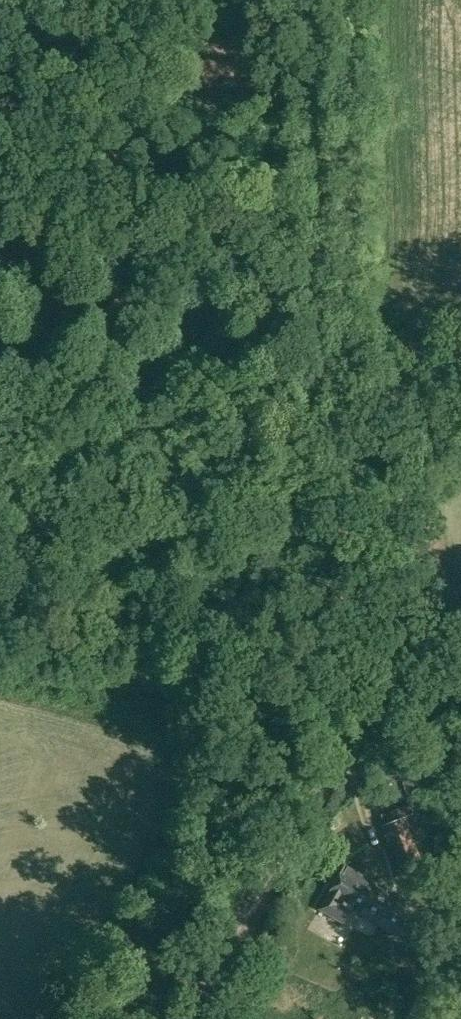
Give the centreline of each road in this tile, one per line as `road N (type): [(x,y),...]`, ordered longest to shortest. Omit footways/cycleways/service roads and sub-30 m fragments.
road 1 (track): [(347,0),(341,817),(210,1018)]
road 2 (unclassified): [(0,543),(460,362)]

